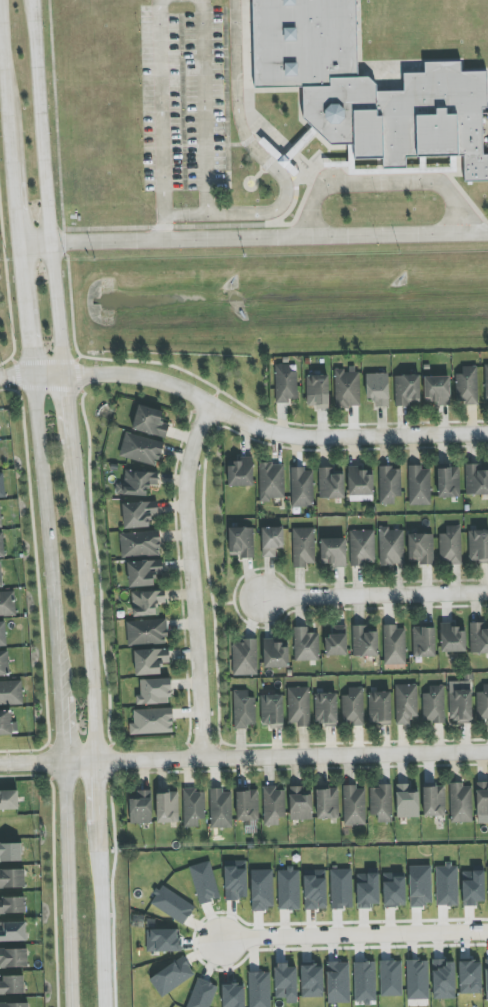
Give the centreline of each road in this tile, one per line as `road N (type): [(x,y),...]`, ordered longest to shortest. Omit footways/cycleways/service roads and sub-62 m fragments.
road 1 (residential): [(0,380),(138,378),(294,438),(487,436)]
road 2 (tertiary): [(63,376),(35,0)]
road 3 (residential): [(213,406),(189,474),(204,757)]
road 4 (tertiary): [(33,377),(59,665)]
road 5 (residential): [(487,752),(204,757)]
road 6 (residential): [(487,939),(219,945)]
road 7 (tertiary): [(94,761),(75,501)]
road 8 (tertiary): [(66,763),(70,1006)]
road 9 (residential): [(487,593),(264,598)]
road 10 (tertiary): [(1,0),(14,163)]
road 11 (tertiary): [(101,1006),(95,850)]
road 12 (tertiary): [(22,245),(33,377)]
road 13 (tertiary): [(75,501),(63,376)]

